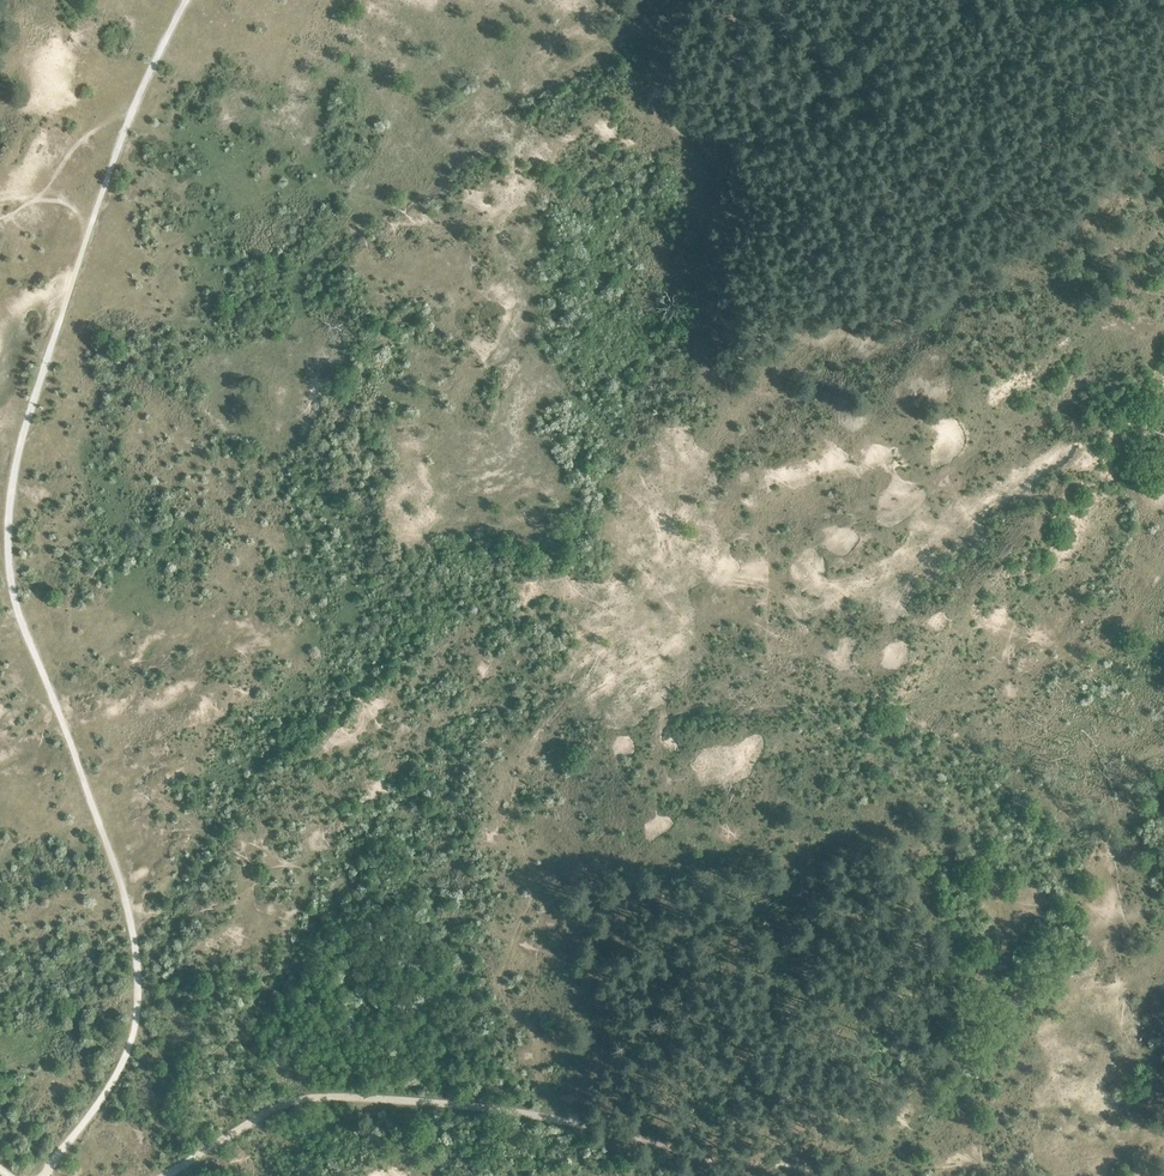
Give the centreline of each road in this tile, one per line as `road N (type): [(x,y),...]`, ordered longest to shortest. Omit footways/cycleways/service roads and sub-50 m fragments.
road 1 (track): [(185,0),(121,139),(20,446),(4,520),(14,601),(126,900),(137,966),(136,1024),(118,1071),(42,1175)]
road 2 (track): [(840,1175),(743,1164),(529,1113),(356,1096),(291,1101),(167,1175)]

